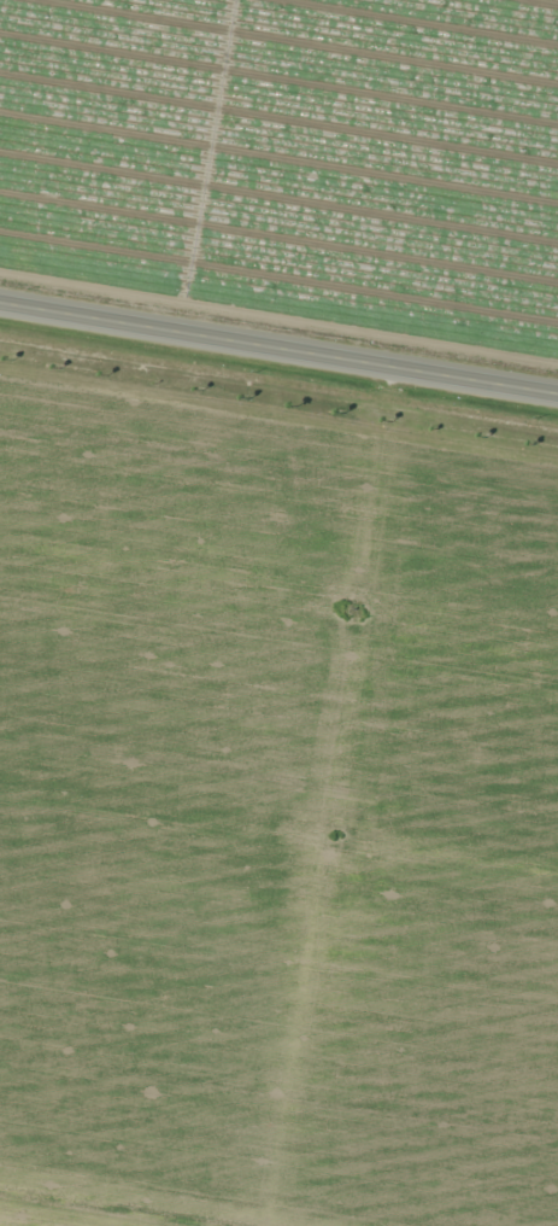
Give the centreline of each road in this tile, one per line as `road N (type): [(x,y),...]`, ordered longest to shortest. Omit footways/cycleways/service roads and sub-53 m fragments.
road 1 (secondary): [(557,413),(0,324)]

